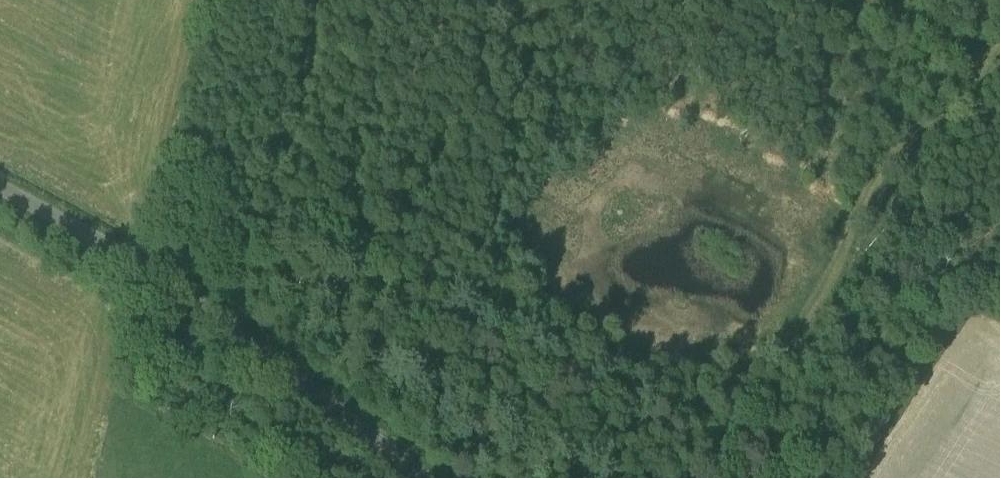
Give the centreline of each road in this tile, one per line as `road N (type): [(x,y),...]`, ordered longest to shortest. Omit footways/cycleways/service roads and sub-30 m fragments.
road 1 (unclassified): [(422,477),(154,270),(0,187)]

